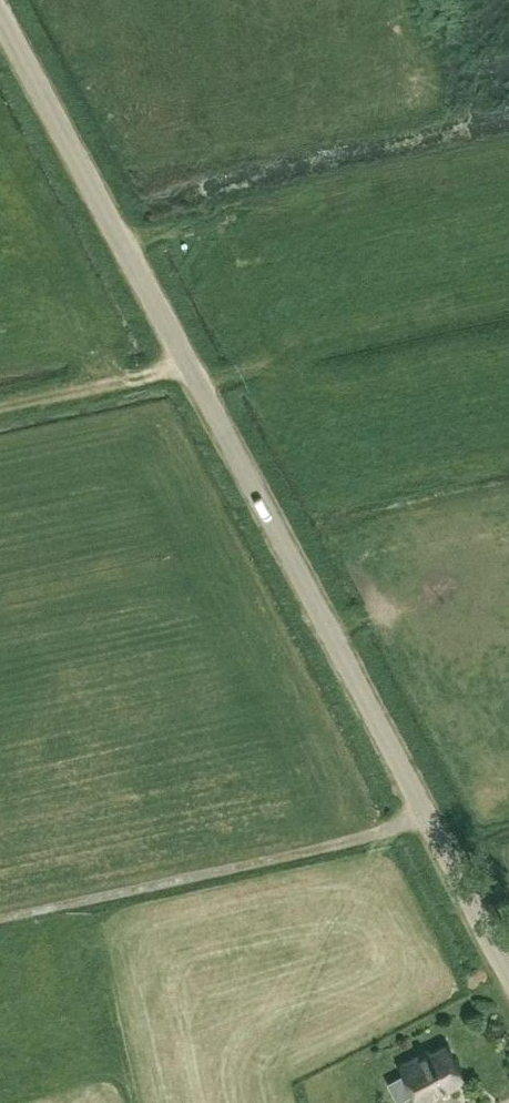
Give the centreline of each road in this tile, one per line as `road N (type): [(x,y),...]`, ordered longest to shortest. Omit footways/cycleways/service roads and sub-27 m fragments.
road 1 (unclassified): [(508,971),(0,18)]
road 2 (track): [(0,916),(427,820)]
road 3 (track): [(0,405),(185,363)]

